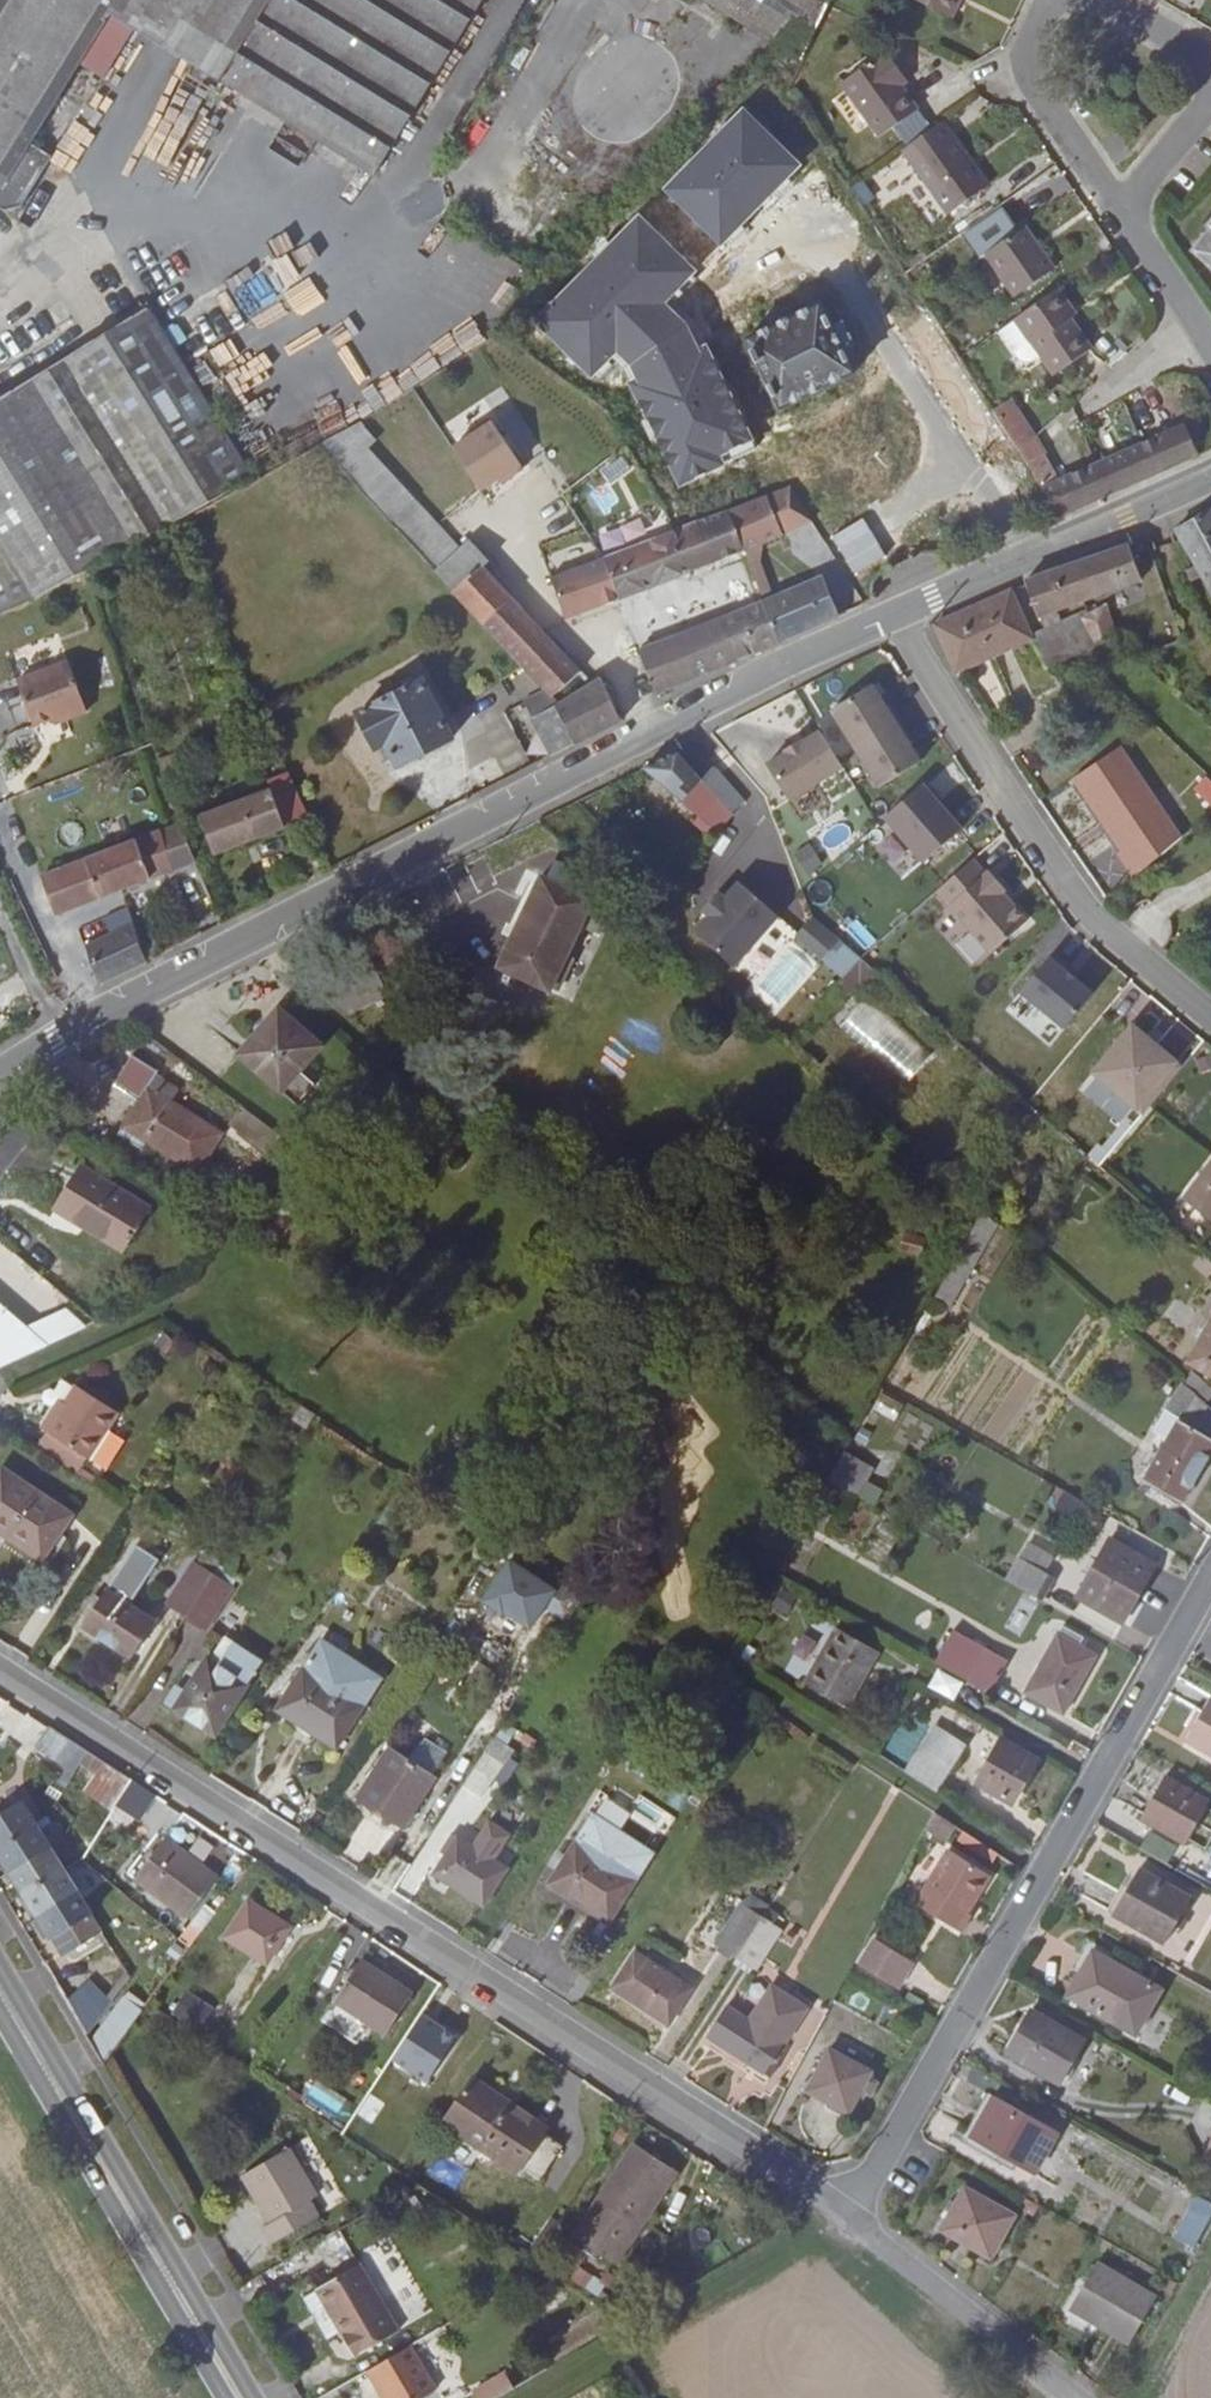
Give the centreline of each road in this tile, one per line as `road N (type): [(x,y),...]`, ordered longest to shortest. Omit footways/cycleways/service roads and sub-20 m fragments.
road 1 (residential): [(896,613),(459,840),(388,860),(250,931),(231,958),(0,1074)]
road 2 (residential): [(0,1674),(854,2215)]
road 3 (residential): [(1210,1573),(854,2215)]
road 4 (residential): [(896,613),(1103,932),(1210,1024)]
road 5 (primary): [(0,1988),(239,2397)]
road 6 (residential): [(1210,481),(896,613)]
road 7 (residential): [(854,2215),(1076,2397)]
road 8 (residential): [(1124,206),(1029,62),(1060,0)]
road 9 (residential): [(1210,337),(1124,206)]
road 10 (residential): [(1210,62),(1092,0)]
road 11 (residential): [(1124,206),(1210,109)]

